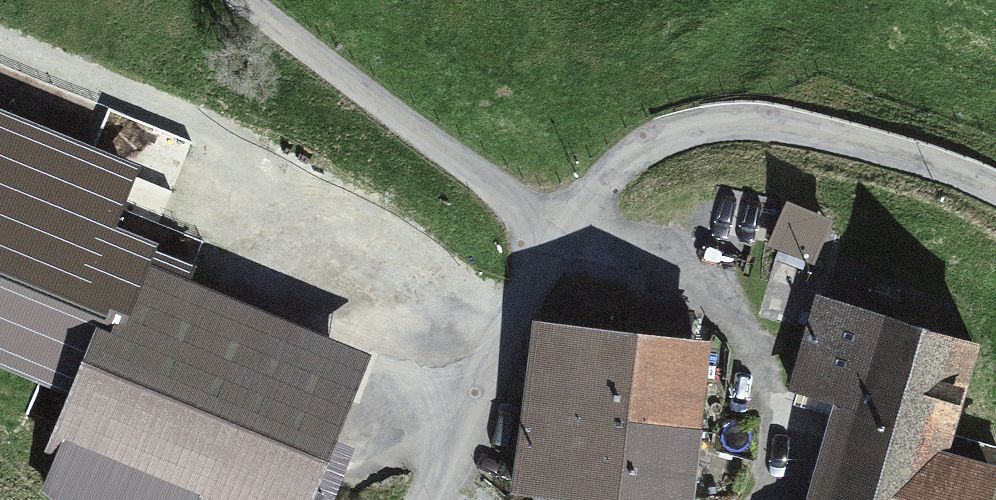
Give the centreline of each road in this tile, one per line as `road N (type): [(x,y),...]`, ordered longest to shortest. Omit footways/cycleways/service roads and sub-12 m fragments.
road 1 (track): [(995,206),(965,184),(827,155),(692,148),(528,275),(415,499)]
road 2 (track): [(239,0),(559,250)]

